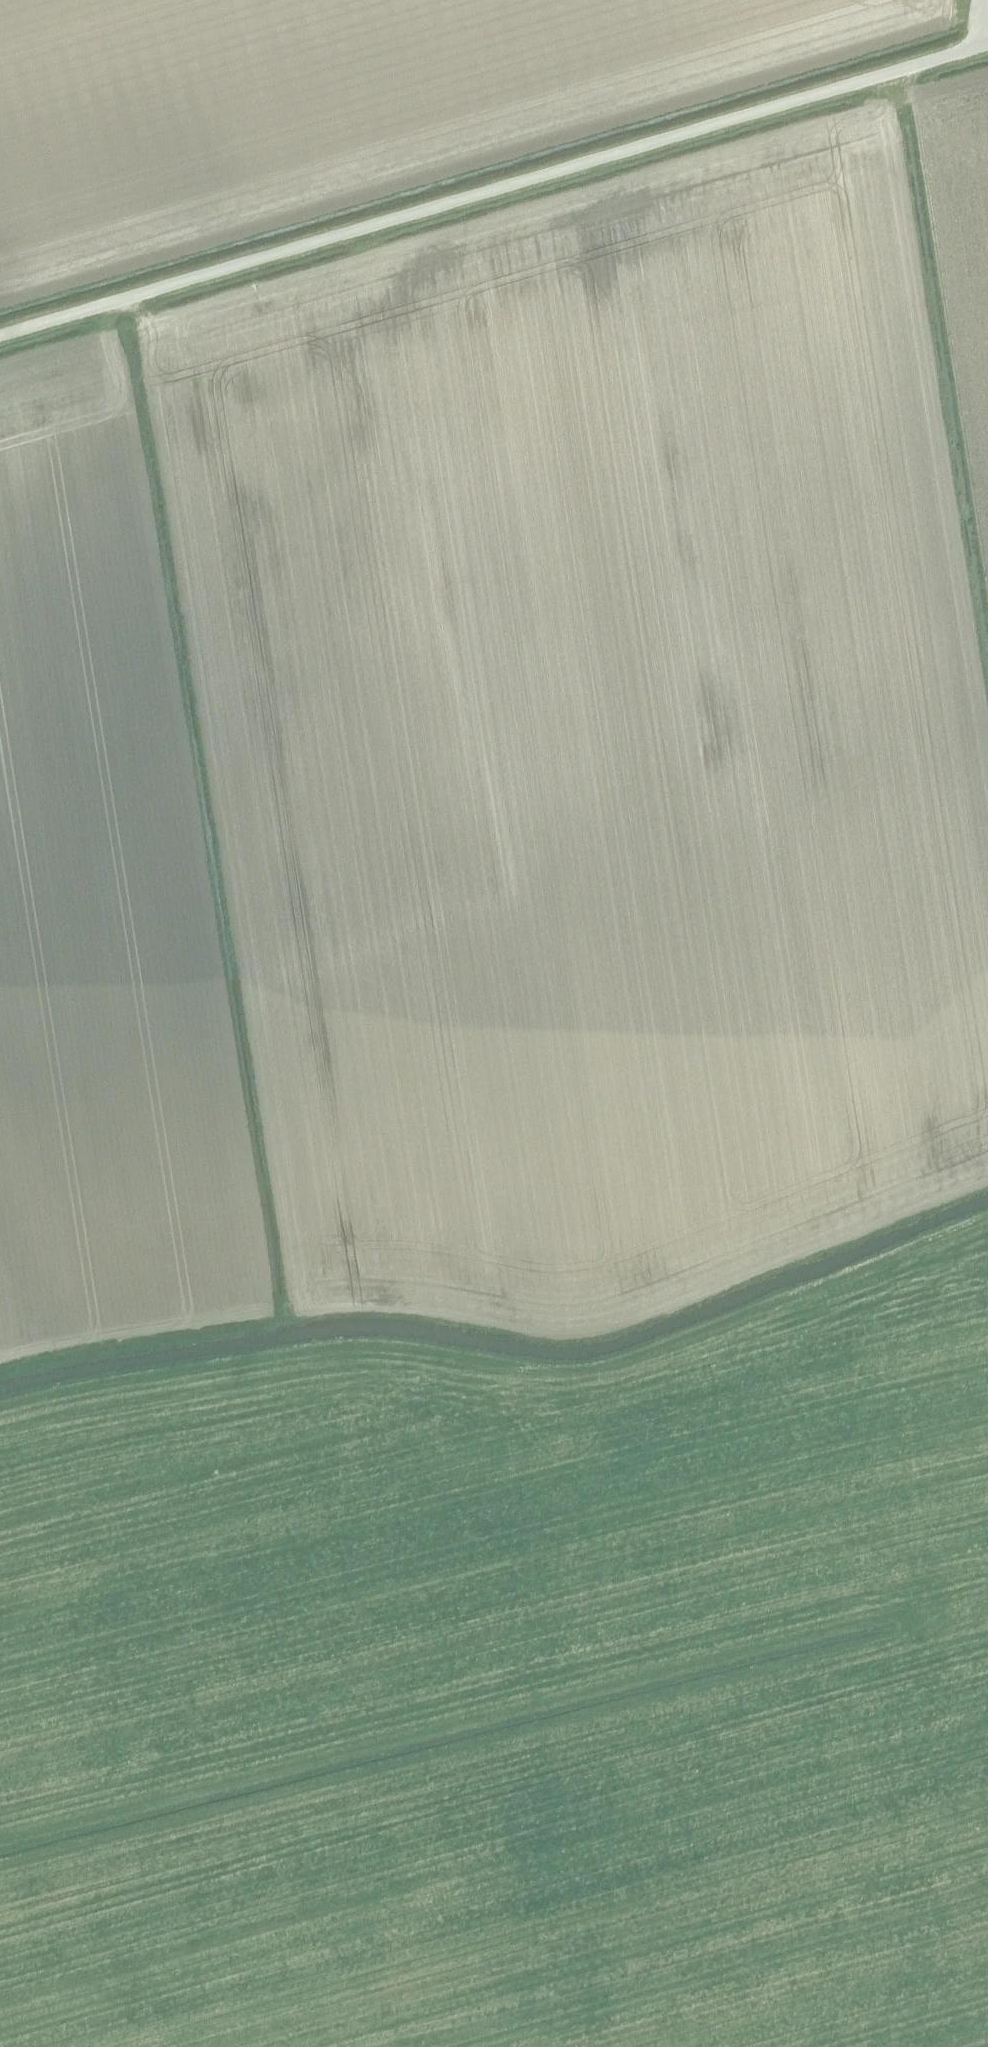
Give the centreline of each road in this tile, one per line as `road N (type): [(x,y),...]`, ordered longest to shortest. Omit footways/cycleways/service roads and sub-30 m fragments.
road 1 (unclassified): [(0,345),(556,187),(987,43)]

